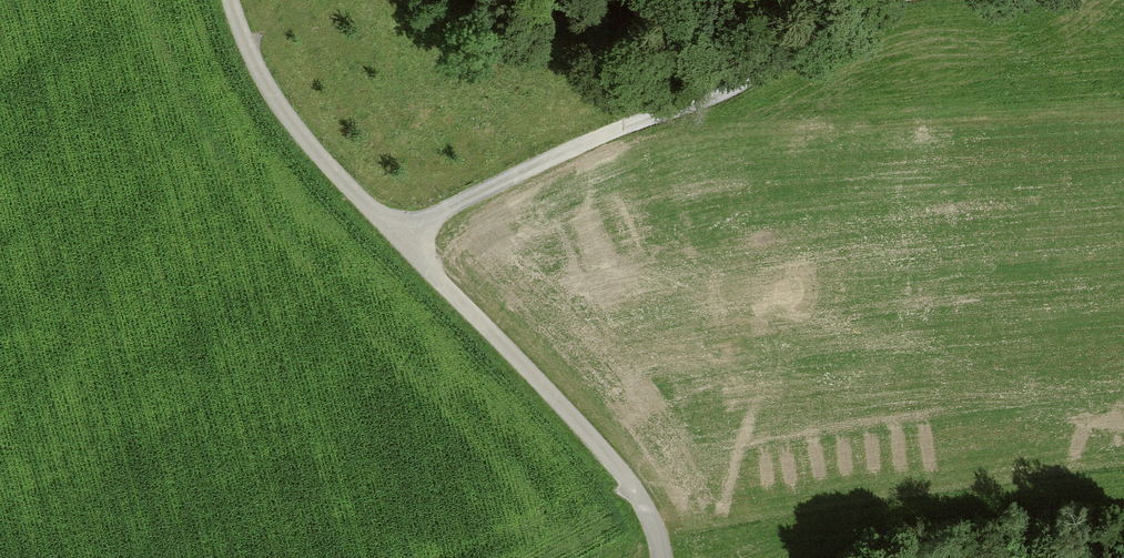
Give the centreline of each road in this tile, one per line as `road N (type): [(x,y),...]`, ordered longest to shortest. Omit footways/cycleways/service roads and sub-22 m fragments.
road 1 (track): [(888,0),(845,17),(733,89),(584,143),(453,205),(401,240)]
road 2 (residential): [(660,557),(652,525),(615,462),(401,240)]
road 3 (residential): [(231,0),(280,107),(401,240)]

